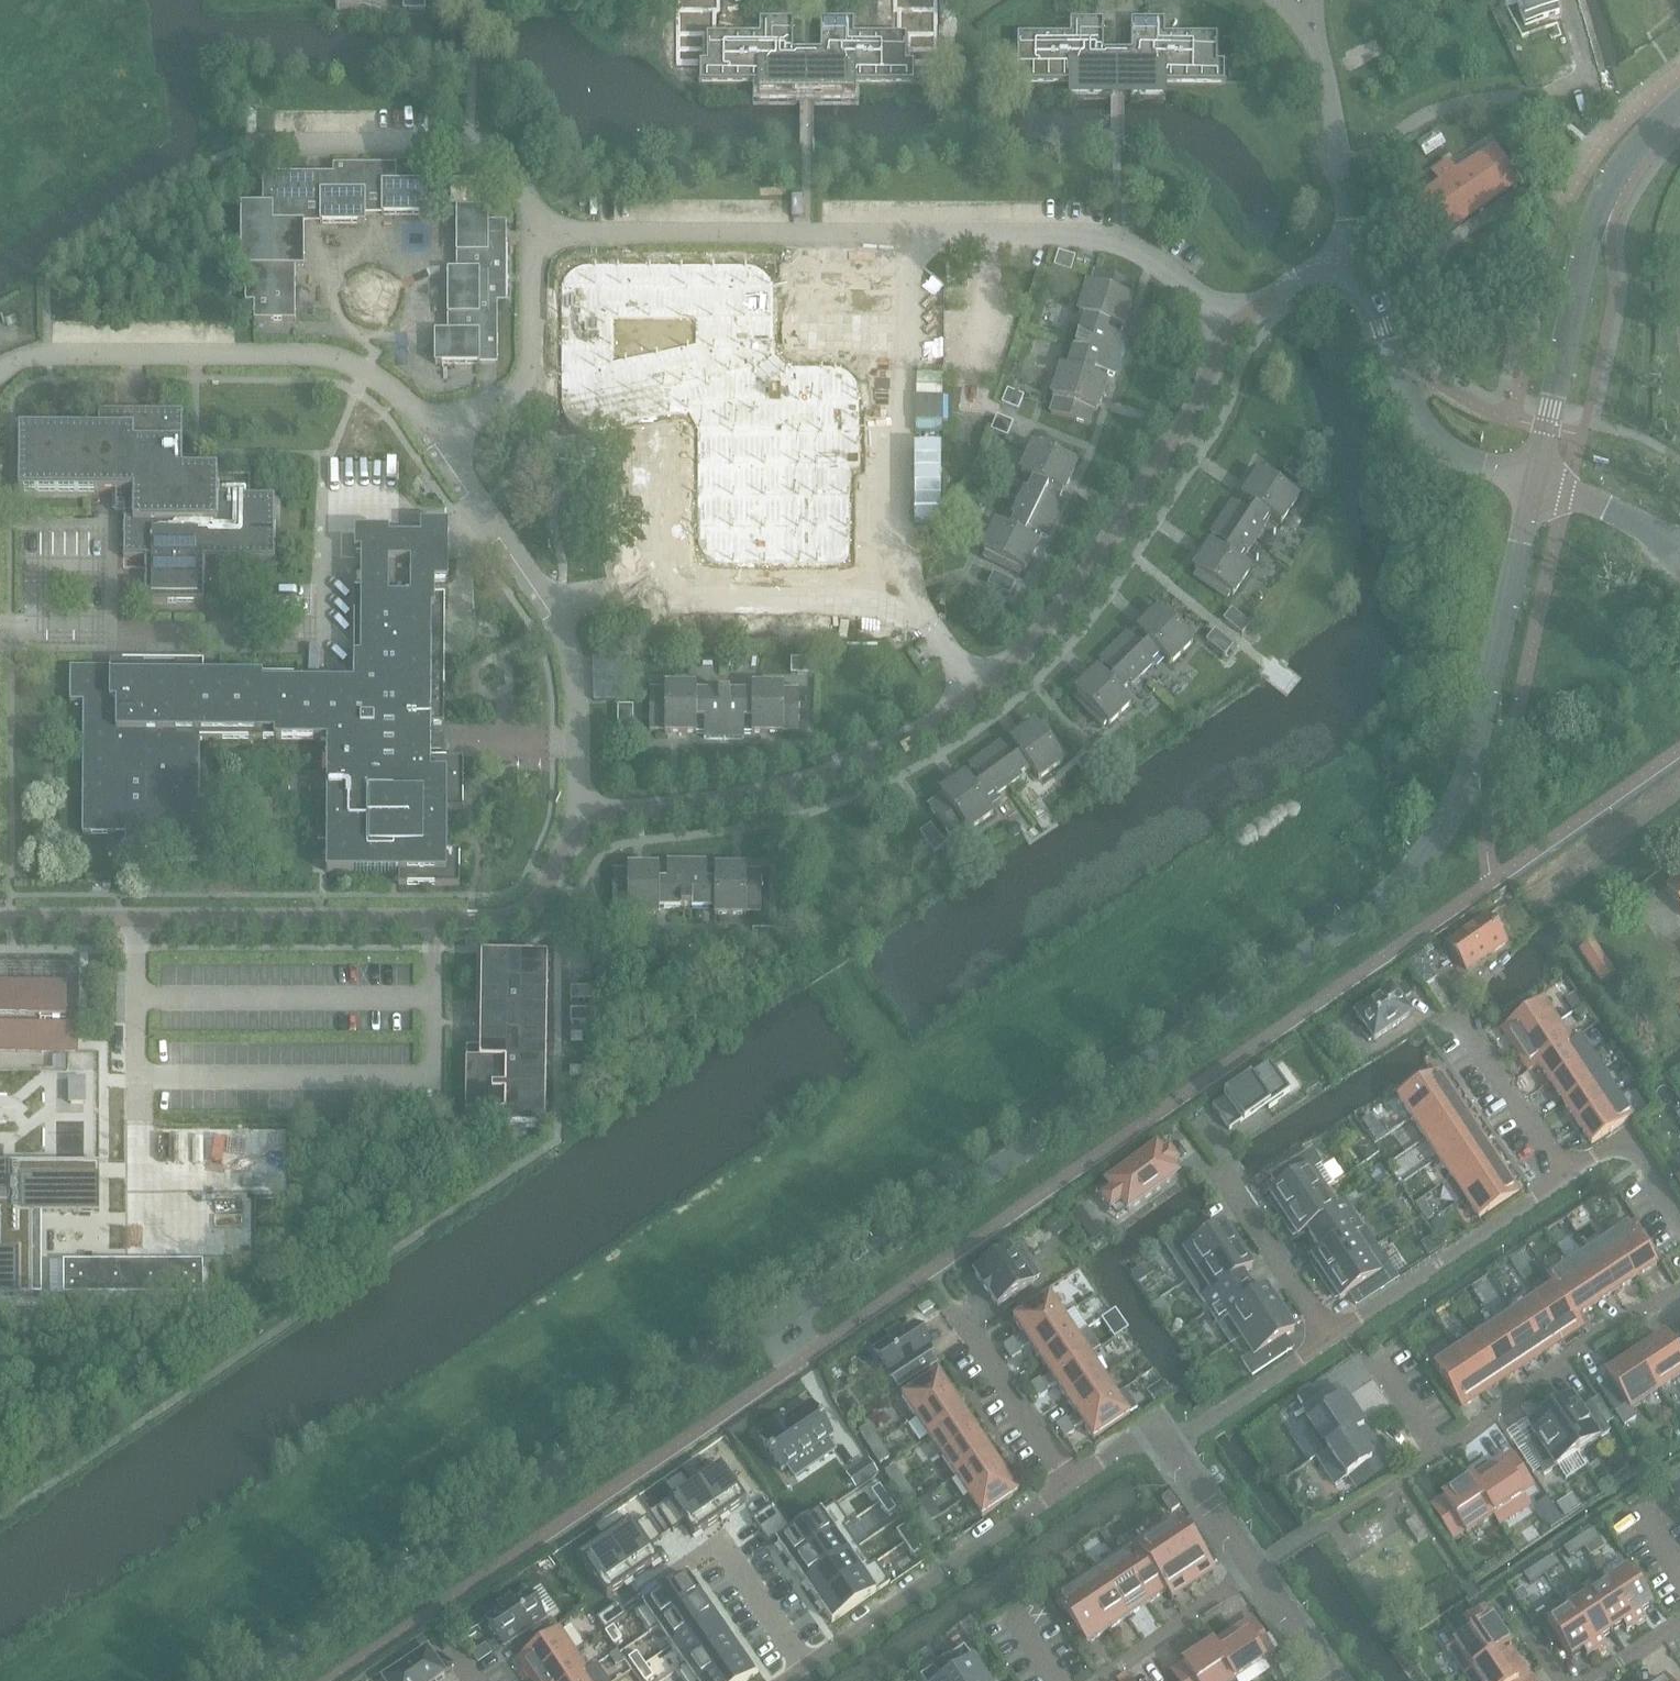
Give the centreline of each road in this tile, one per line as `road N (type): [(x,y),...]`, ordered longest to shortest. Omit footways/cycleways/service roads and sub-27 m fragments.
road 1 (residential): [(243,1680),(642,1406),(702,1379),(1143,1059),(1211,1030),(1240,1000),(1399,887),(1433,846),(1466,772),(1533,480)]
road 2 (residential): [(578,809),(540,895),(519,917),(499,922),(0,922)]
road 3 (residential): [(978,695),(908,591),(909,235)]
road 4 (residential): [(434,434),(406,399),(372,378),(300,355),(25,358),(0,384)]
road 5 (residential): [(1235,326),(1212,378),(1086,574),(1020,659),(978,695)]
road 6 (residential): [(978,695),(869,763),(820,782),(749,801),(578,809)]
road 7 (residential): [(578,809),(570,646),(434,434)]
road 8 (residential): [(1679,102),(1601,203),(1533,480)]
road 9 (residential): [(533,233),(909,235)]
road 10 (residential): [(1073,1480),(779,1680)]
road 11 (residential): [(909,235),(1110,239),(1137,249),(1235,326)]
road 12 (residential): [(533,233),(531,202),(491,145),(252,144)]
road 13 (residential): [(1533,480),(1440,446),(1417,417),(1384,325),(1343,262)]
road 14 (residential): [(1440,1455),(1593,1337),(1679,1289)]
road 15 (residential): [(1566,1172),(1329,1339)]
road 16 (residential): [(434,434),(526,390),(533,233)]
road 17 (residential): [(1307,29),(1345,171),(1343,262)]
road 18 (residential): [(1073,1480),(956,1308)]
road 19 (residential): [(1329,1339),(1221,1177)]
road 20 (residential): [(1566,1172),(1456,1014)]
road 21 (residential): [(1329,1339),(1170,1445)]
road 22 (residential): [(1099,1680),(1255,1573)]
road 23 (residential): [(1679,558),(1661,536),(1533,480)]
road 24 (residential): [(1170,1445),(1255,1573)]
road 25 (residential): [(1679,1217),(1628,1148),(1566,1172)]
road 26 (residential): [(1255,1573),(1331,1680)]
road 27 (residential): [(1235,326),(1343,262)]

